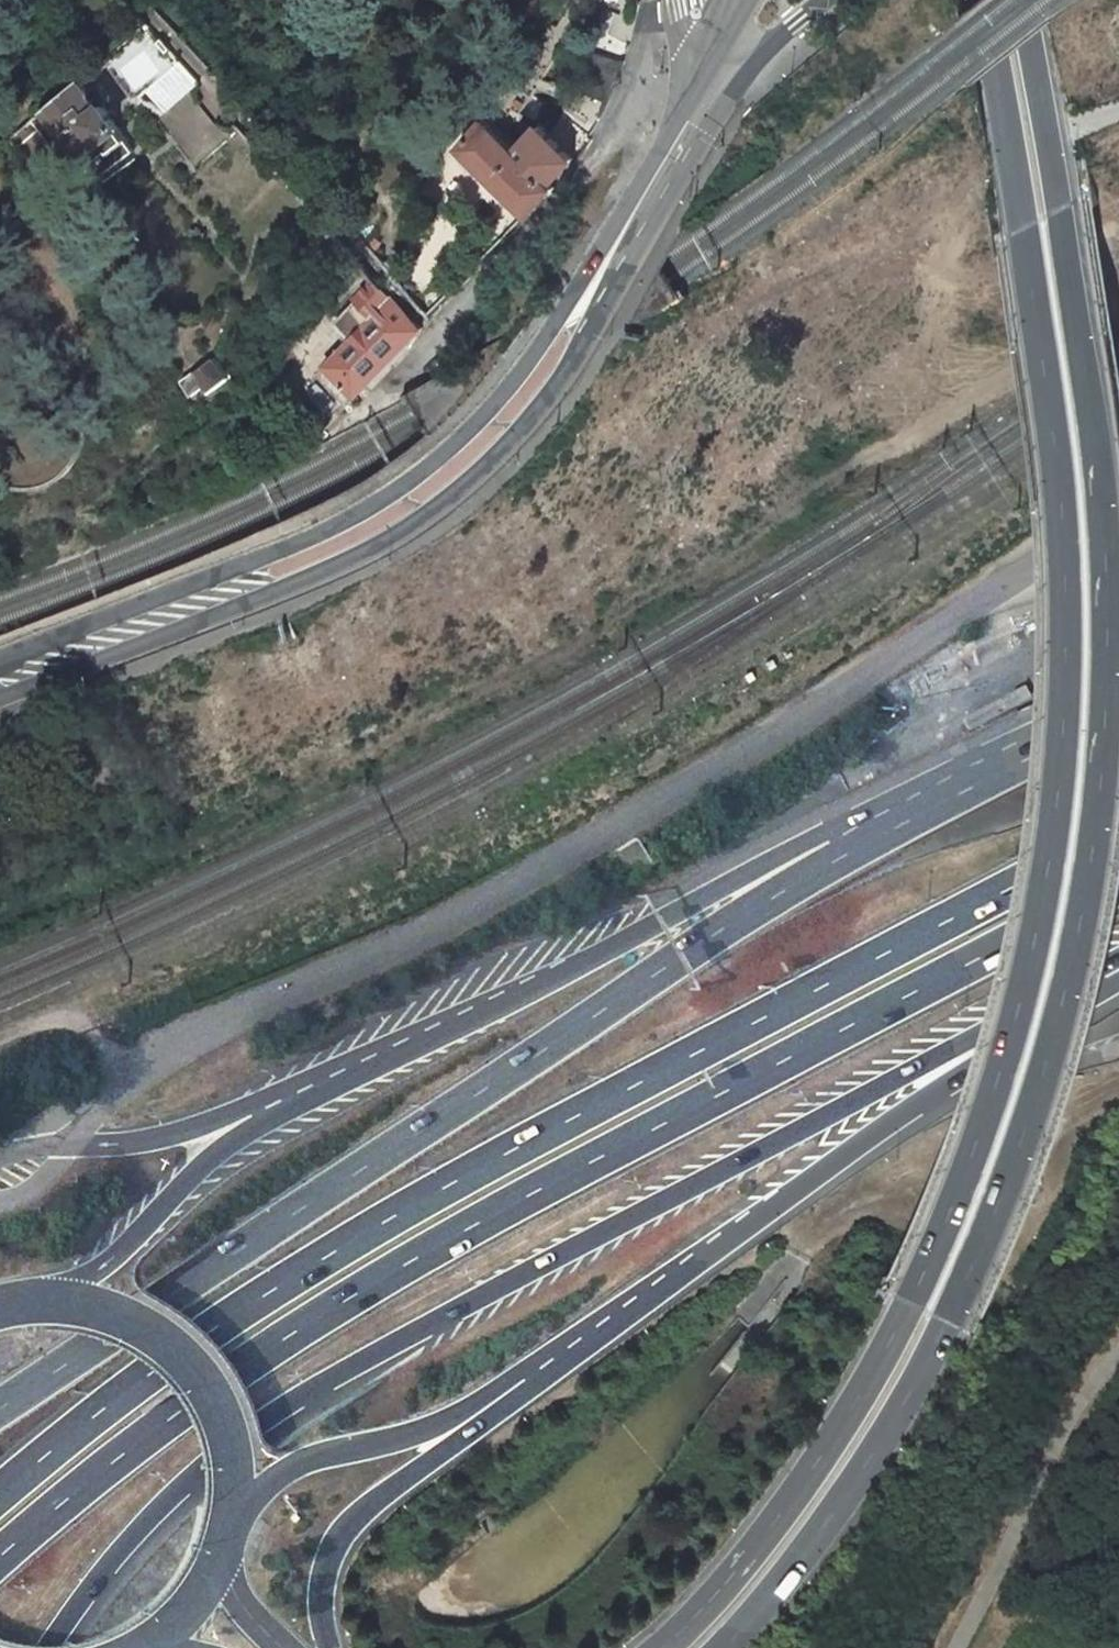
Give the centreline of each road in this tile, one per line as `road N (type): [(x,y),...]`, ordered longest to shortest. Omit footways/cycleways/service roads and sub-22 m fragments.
road 1 (primary): [(979,0),(1041,309),(1070,513),(1069,739),(1051,889),(1003,1081),(912,1300),(778,1515),(661,1647)]
road 2 (primary): [(730,1647),(849,1494),(949,1319),(1037,1110),(1091,898),(1110,754),(1112,531),(1084,330),(1020,0)]
road 3 (trunk): [(0,1557),(250,1360),(414,1260),(1118,885)]
road 4 (trunk): [(1118,831),(391,1219),(224,1320),(0,1494)]
road 5 (trunk): [(44,1647),(161,1510),(274,1415),(863,1094),(1118,966)]
road 6 (unclassified): [(91,1105),(221,1022),(427,931),(649,804),(1118,493)]
road 7 (trunk): [(882,834),(717,933),(0,1409)]
road 8 (secondary): [(0,698),(373,544),(453,489),(560,374),(737,83)]
road 9 (secondary): [(711,57),(527,361),(417,471),(314,532),(0,662)]
road 10 (trunk): [(526,1384),(935,1093),(1118,973)]
road 11 (trunk): [(560,972),(244,1136),(107,1259),(47,1301)]
road 12 (trunk): [(560,972),(214,1118),(69,1144)]
road 13 (track): [(1118,1085),(846,1209),(794,1255),(793,1282),(714,1382)]
road 14 (trunk): [(335,1647),(323,1604),(337,1543),(379,1497),(526,1384)]
road 15 (trunk): [(882,834),(712,891),(560,972)]
road 16 (trunk): [(230,1515),(292,1465),(450,1420),(526,1384)]
road 17 (primary): [(230,1515),(221,1424),(182,1361),(121,1318),(47,1301)]
road 18 (trunk): [(1118,717),(882,834)]
road 19 (primary): [(142,1647),(188,1609),(222,1550)]
road 20 (secondary): [(737,83),(826,0)]

